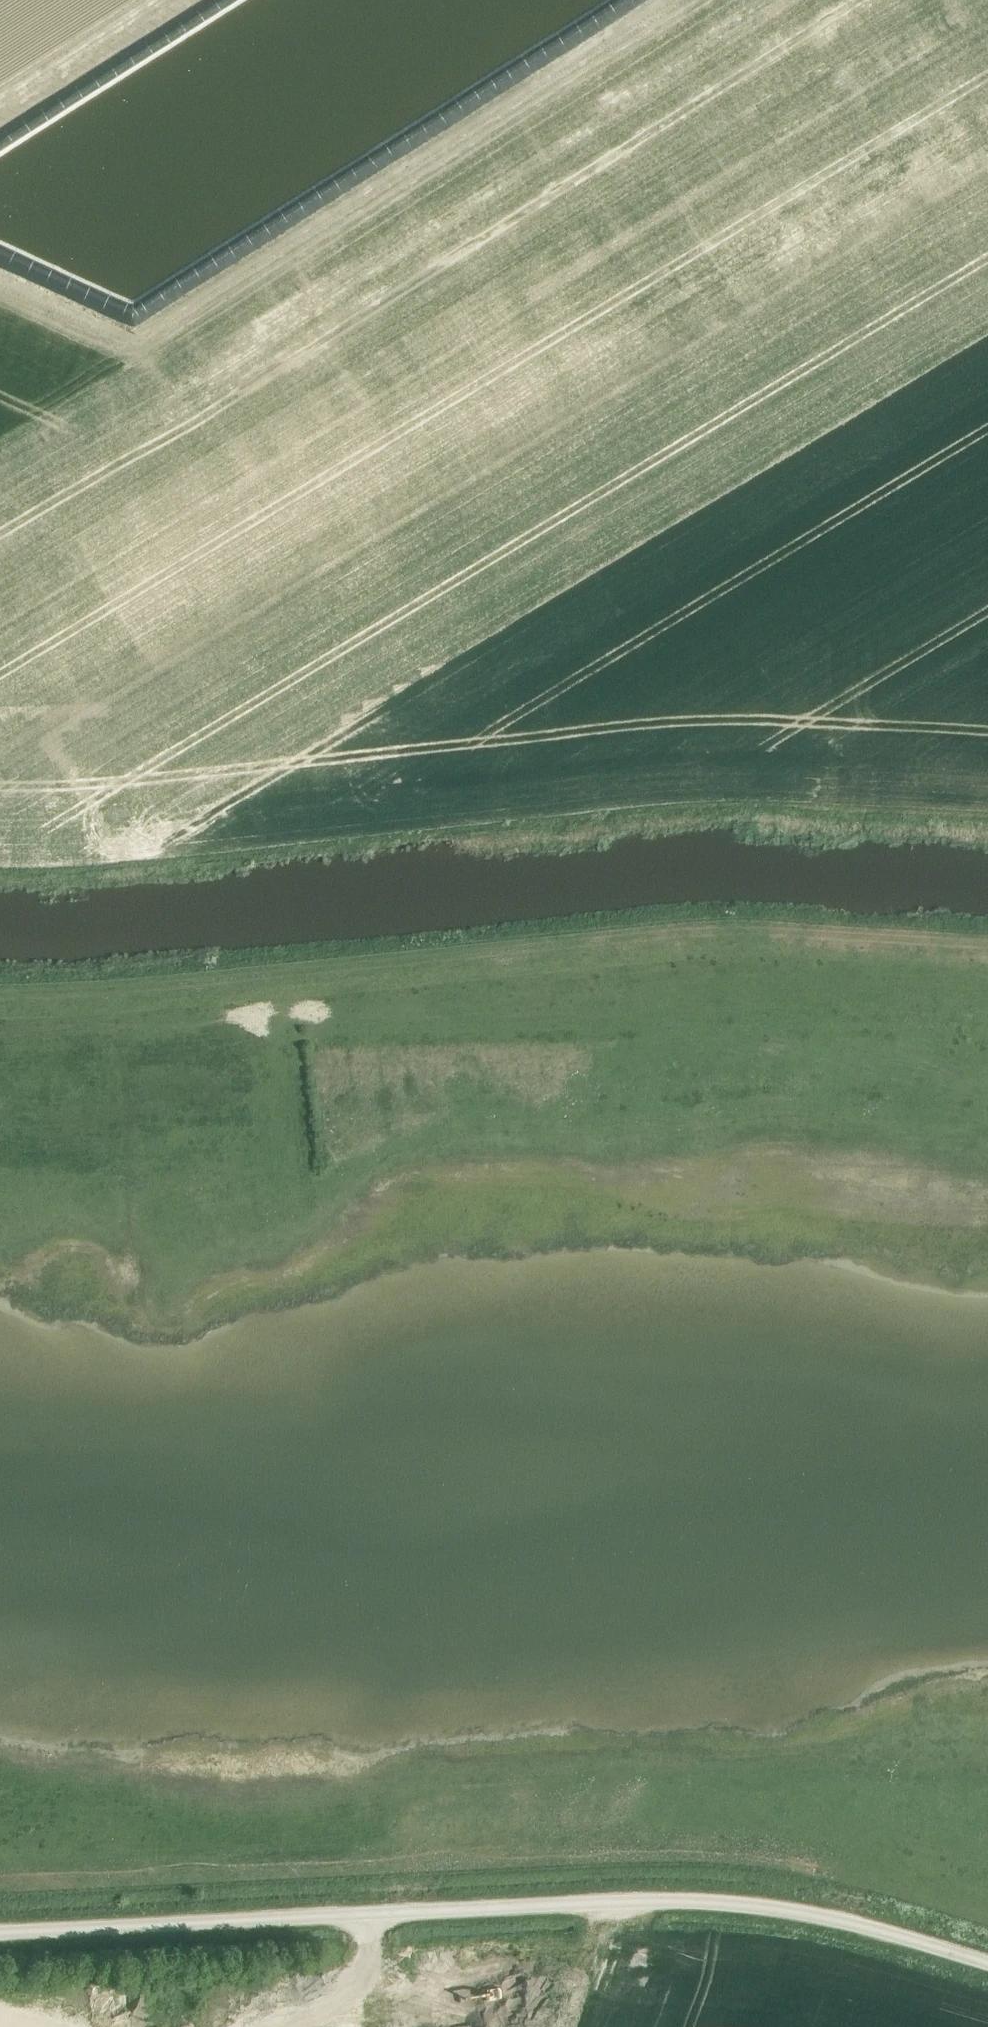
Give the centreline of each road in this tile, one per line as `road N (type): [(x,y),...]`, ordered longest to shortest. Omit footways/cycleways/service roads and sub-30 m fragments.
road 1 (unclassified): [(0,1936),(651,1901),(825,1918),(987,1963)]

